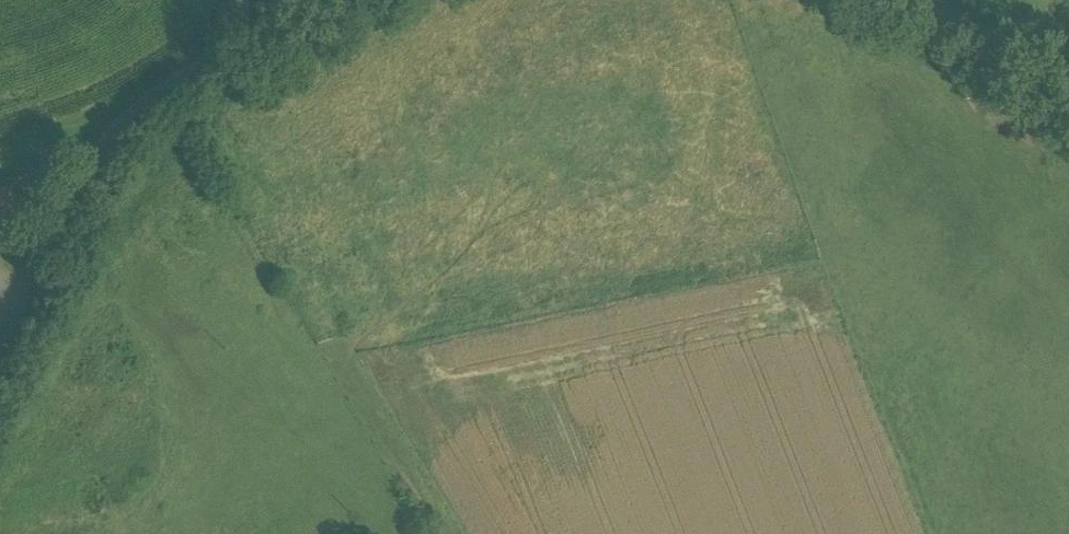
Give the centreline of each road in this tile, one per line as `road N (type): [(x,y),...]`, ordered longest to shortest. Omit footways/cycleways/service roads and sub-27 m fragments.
road 1 (unclassified): [(0,300),(138,86),(281,0)]
road 2 (unclassified): [(951,0),(1068,62)]

